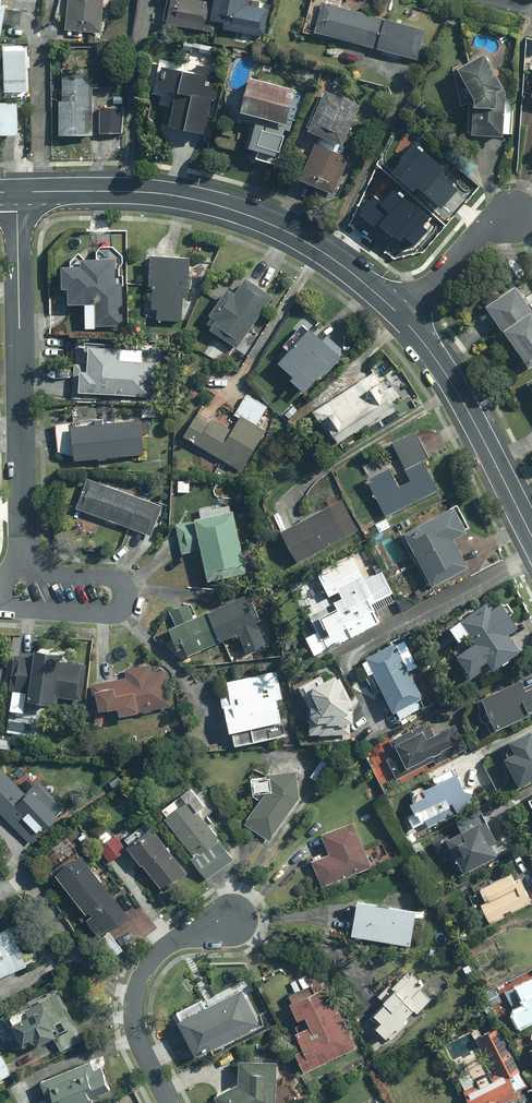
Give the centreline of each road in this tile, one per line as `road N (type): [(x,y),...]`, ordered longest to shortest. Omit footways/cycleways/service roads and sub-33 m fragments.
road 1 (secondary): [(401,319),(308,241),(253,217),(182,197),(18,192)]
road 2 (residential): [(18,192),(23,570)]
road 3 (secondary): [(401,319),(467,404),(531,533)]
road 4 (residential): [(23,570),(117,575),(124,607),(0,607)]
road 5 (residential): [(169,1102),(135,1027),(143,973),(166,947),(230,916)]
road 6 (residential): [(401,319),(476,235),(515,213)]

